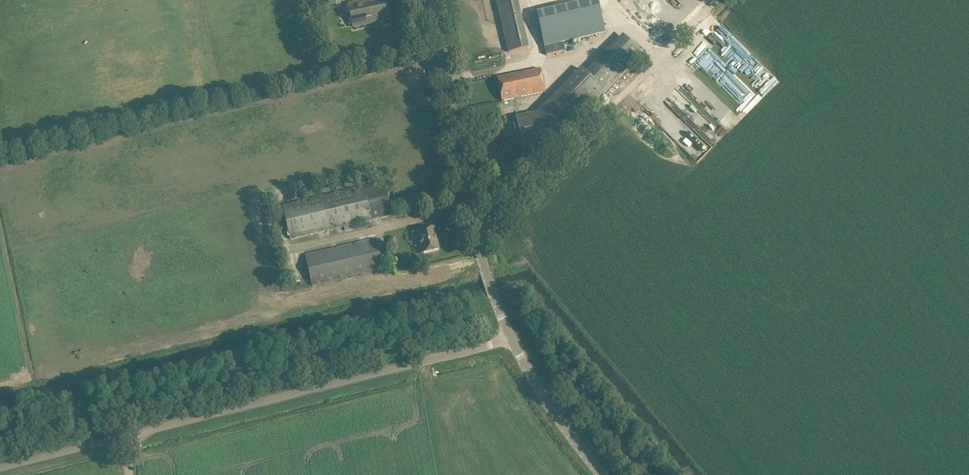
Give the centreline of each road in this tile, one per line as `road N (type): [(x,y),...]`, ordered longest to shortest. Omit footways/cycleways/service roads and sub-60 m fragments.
road 1 (unclassified): [(0,474),(511,340)]
road 2 (unclassified): [(511,340),(478,236),(431,0)]
road 3 (track): [(718,0),(478,236)]
road 4 (unclassified): [(601,474),(511,340)]

